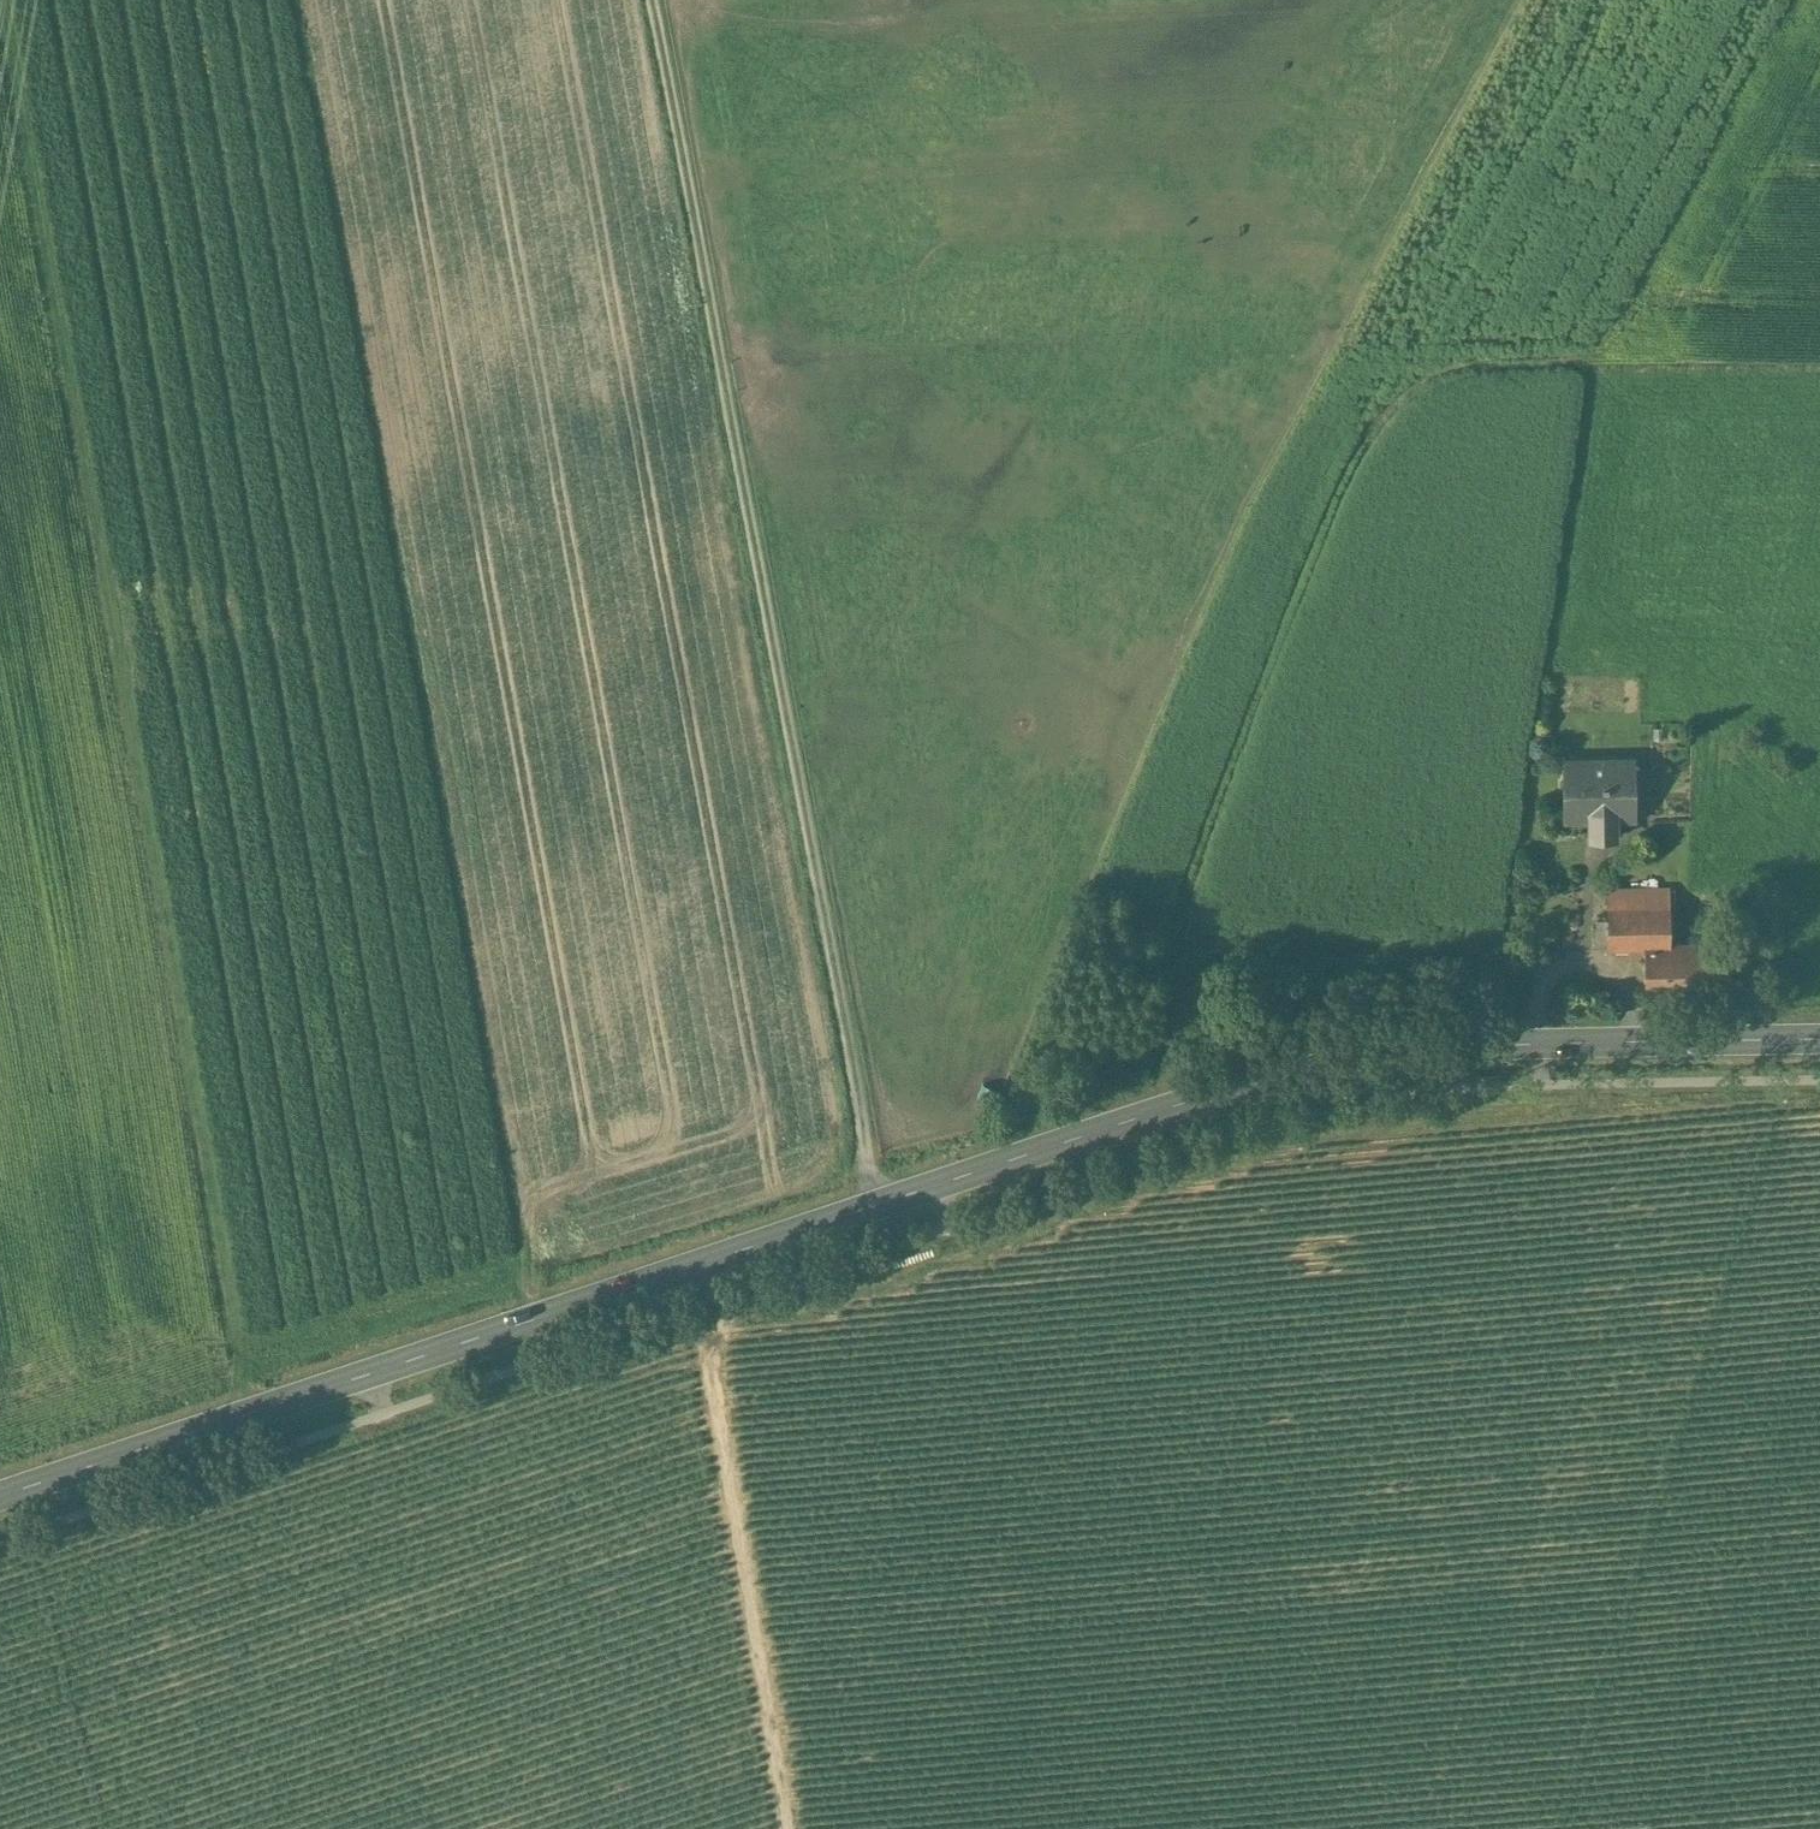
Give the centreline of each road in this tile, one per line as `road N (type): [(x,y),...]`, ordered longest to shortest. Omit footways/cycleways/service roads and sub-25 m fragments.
road 1 (secondary): [(1819,1038),(1522,1043),(1345,1060),(1235,1087),(0,1496)]
road 2 (track): [(880,1203),(652,0)]
road 3 (track): [(786,1828),(698,1310)]

